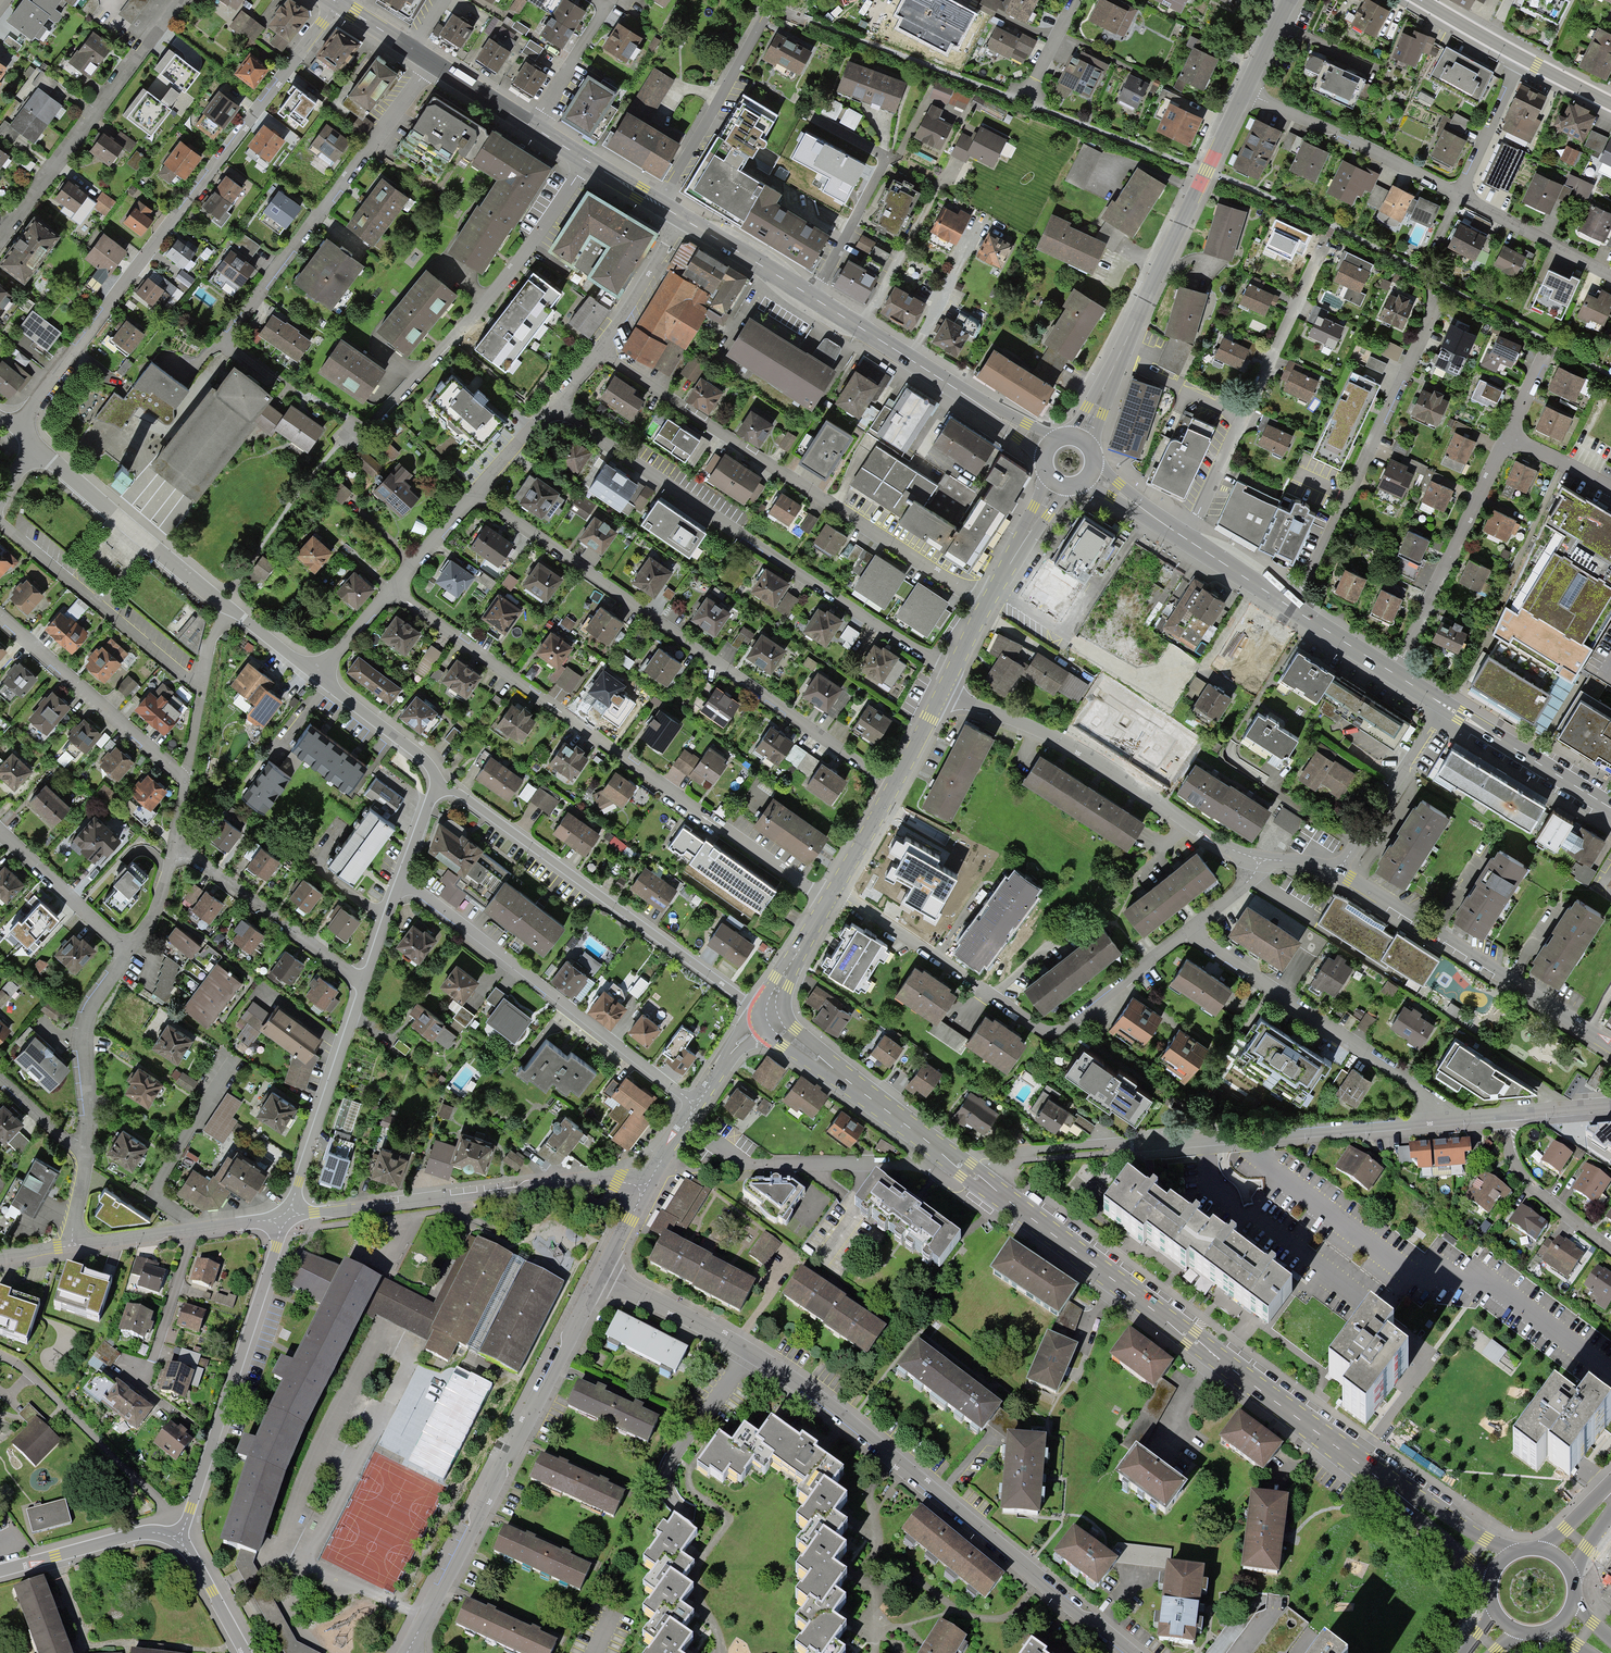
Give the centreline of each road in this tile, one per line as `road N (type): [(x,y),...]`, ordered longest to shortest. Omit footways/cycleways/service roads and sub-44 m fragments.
road 1 (residential): [(772,1014),(788,1037),(1498,1564)]
road 2 (residential): [(599,1275),(789,1375),(1134,1652)]
road 3 (residential): [(337,2),(32,407),(26,437)]
road 4 (residential): [(828,901),(391,589)]
road 5 (residential): [(478,490),(893,786)]
road 6 (residential): [(554,403),(953,671)]
road 7 (residential): [(987,602),(600,351)]
road 8 (residential): [(1190,929),(1058,1032),(1037,1026),(836,887)]
road 9 (residential): [(599,1275),(407,1652)]
road 10 (residential): [(438,787),(461,793),(772,1014)]
road 11 (residential): [(1242,89),(1085,433)]
road 12 (residential): [(587,160),(450,349),(340,441)]
road 13 (residential): [(696,1105),(402,883)]
road 14 (residential): [(285,1216),(580,1179),(646,1183)]
road 15 (residential): [(943,692),(1066,740),(1237,851),(1263,857)]
road 16 (residential): [(432,63),(223,341)]
road 17 (residential): [(285,1216),(179,1539)]
road 18 (residential): [(1188,540),(1327,237)]
road 19 (residential): [(1341,872),(1610,1045)]
road 20 (residential): [(1435,1119),(1120,1144)]
road 21 (residential): [(1190,929),(1428,1096),(1435,1119)]
road 22 (residential): [(0,615),(184,776),(174,843)]
road 23 (residential): [(1287,604),(1427,328)]
road 24 (residential): [(178,0),(0,235)]
road 25 (secondary): [(812,297),(1045,445)]
road 26 (residential): [(1394,673),(1511,432)]
road 27 (residential): [(26,437),(227,605)]
road 28 (residential): [(366,980),(285,1216)]
road 29 (residential): [(812,297),(887,157),(812,117)]
road 30 (residential): [(1242,89),(1462,193)]
road 31 (residential): [(366,980),(174,843)]
road 32 (residential): [(659,204),(777,0)]
road 33 (residential): [(129,948),(84,1017),(86,1151)]
road 34 (residential): [(235,1059),(153,1195),(196,1226)]
road 35 (residential): [(196,1226),(142,1393),(161,1409)]
road 36 (residential): [(1446,707),(1341,872)]
road 37 (secondary): [(1446,707),(1610,808)]
road 38 (residential): [(179,1539),(151,1533),(0,1570)]
road 39 (residential): [(1610,1247),(1529,1184),(1512,1160),(1505,1114)]
road 40 (residential): [(0,830),(129,948)]
road 41 (residential): [(1462,193),(1610,274)]
road 42 (residential): [(320,676),(419,753),(438,787)]
road 43 (residential): [(681,219),(600,351)]
road 44 (secondary): [(681,219),(812,297)]
road 45 (residential): [(600,0),(607,5),(532,125)]
road 46 (residential): [(1525,58),(1462,193)]
road 47 (residential): [(1059,487),(987,602)]
road 48 (residential): [(478,490),(391,589)]
road 49 (residential): [(179,1539),(244,1652)]
road 50 (residential): [(828,901),(773,998),(772,1014)]
road 51 (secondary): [(1287,604),(1394,673)]
road 52 (residential): [(71,1247),(196,1226)]

